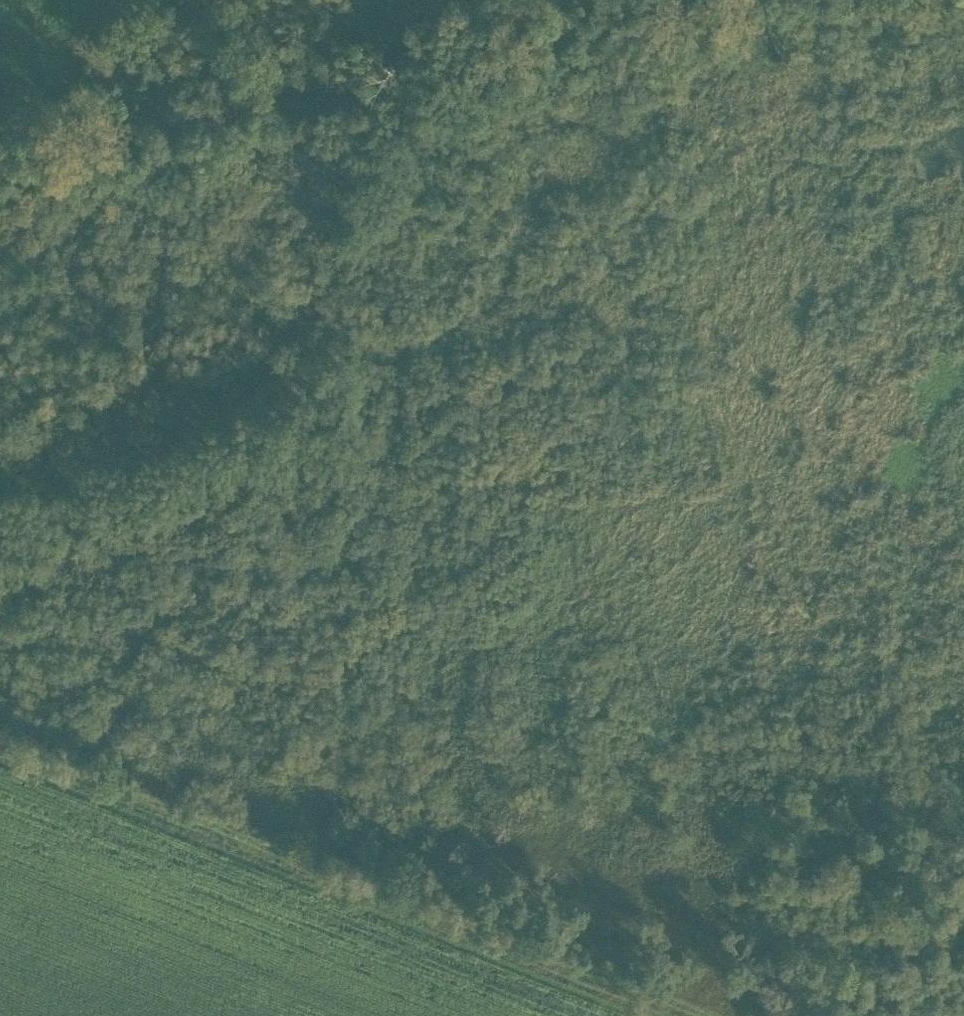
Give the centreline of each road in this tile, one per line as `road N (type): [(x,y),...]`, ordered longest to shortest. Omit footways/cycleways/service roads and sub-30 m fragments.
road 1 (track): [(701,1015),(0,742)]

